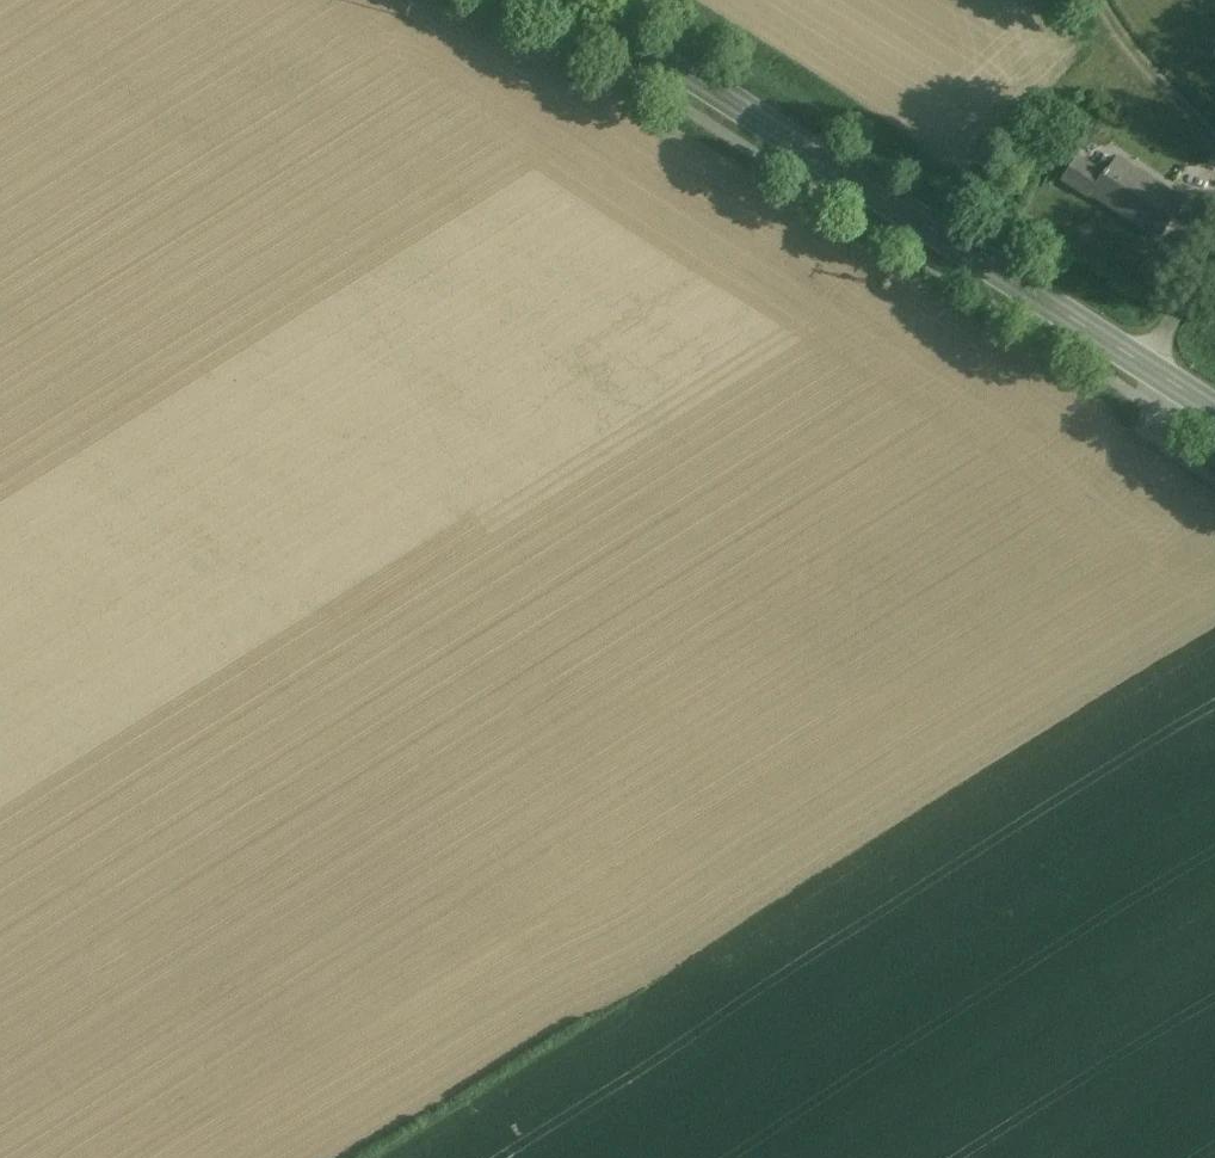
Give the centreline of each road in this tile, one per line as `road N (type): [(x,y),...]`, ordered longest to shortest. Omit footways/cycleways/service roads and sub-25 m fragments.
road 1 (secondary): [(1214,410),(573,0)]

